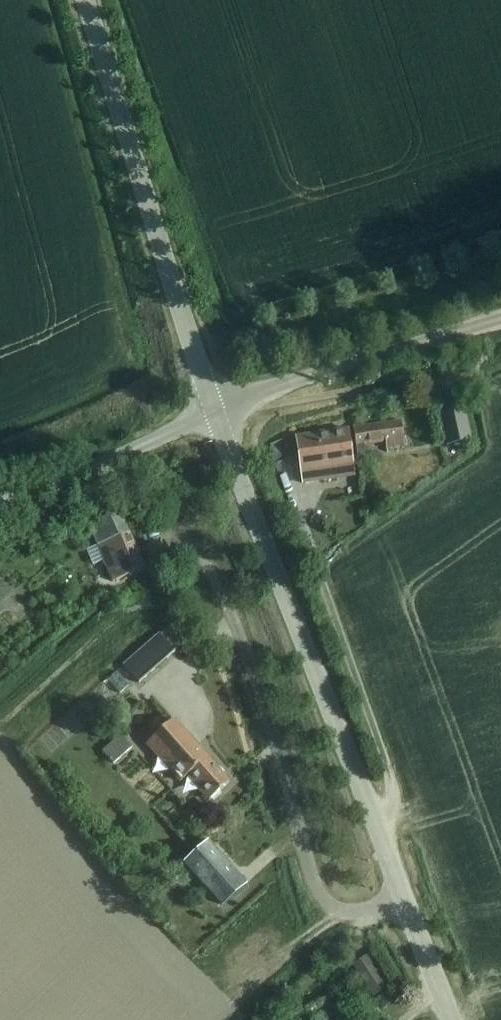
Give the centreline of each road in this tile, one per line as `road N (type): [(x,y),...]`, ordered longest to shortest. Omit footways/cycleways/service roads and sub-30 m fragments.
road 1 (tertiary): [(407,901),(219,414)]
road 2 (residential): [(407,901),(369,915),(341,909),(319,891),(224,601),(200,555),(159,539)]
road 3 (tertiary): [(219,414),(86,0)]
road 4 (unclassified): [(219,414),(270,389),(500,318)]
road 5 (unclassified): [(219,414),(0,498)]

